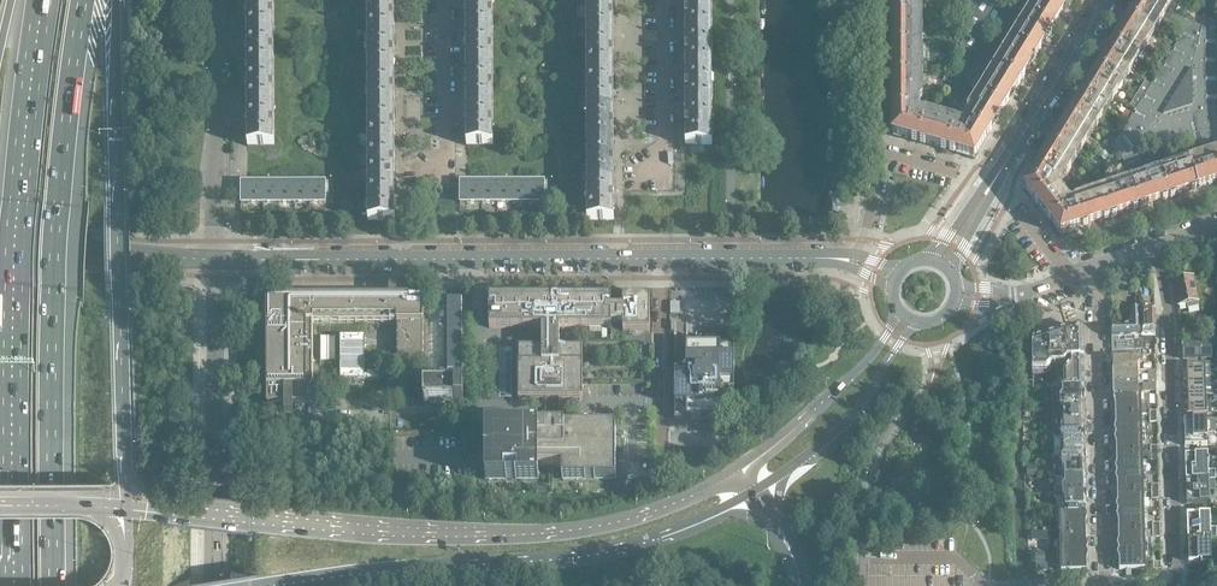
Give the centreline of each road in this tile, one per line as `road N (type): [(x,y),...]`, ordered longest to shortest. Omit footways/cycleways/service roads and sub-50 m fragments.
road 1 (motorway): [(43,0),(14,284),(14,585)]
road 2 (motorway): [(52,585),(54,288),(82,0)]
road 3 (tertiary): [(799,258),(216,260)]
road 4 (secondary): [(738,466),(660,504),(540,529),(389,531),(169,509)]
road 5 (secondary): [(240,585),(624,544),(749,493)]
road 6 (motorway): [(126,473),(116,0)]
road 7 (residential): [(1171,585),(1169,317),(1158,246)]
road 8 (unclassified): [(214,585),(216,260)]
road 9 (residential): [(1102,585),(1092,269)]
road 10 (residential): [(216,260),(218,0)]
road 11 (secondary): [(762,486),(848,420),(917,324)]
road 12 (secondary): [(897,310),(876,350),(851,375),(738,466)]
road 13 (tertiary): [(216,260),(0,241)]
road 14 (residential): [(635,177),(662,166),(664,0)]
road 15 (residential): [(422,178),(446,165),(446,0)]
road 16 (secondary): [(1015,146),(1105,0)]
road 17 (residential): [(878,0),(878,152)]
road 18 (secondary): [(1015,146),(930,260)]
road 19 (secondary): [(947,268),(1015,146)]
road 20 (secondary): [(128,503),(0,500)]

